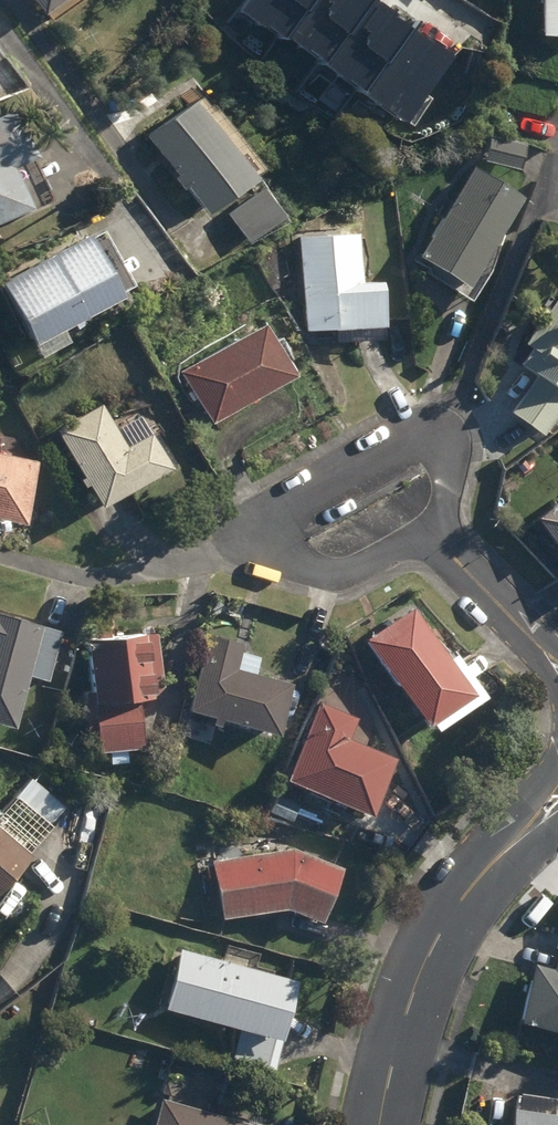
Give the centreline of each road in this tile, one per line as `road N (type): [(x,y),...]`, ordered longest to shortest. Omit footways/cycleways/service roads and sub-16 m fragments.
road 1 (residential): [(428,529),(333,575),(281,561),(261,529),(278,506),(419,435),(439,440),(451,464),(437,519)]
road 2 (residential): [(557,800),(506,848),(442,935),(389,1068),(380,1124)]
road 3 (residential): [(428,529),(557,664)]

